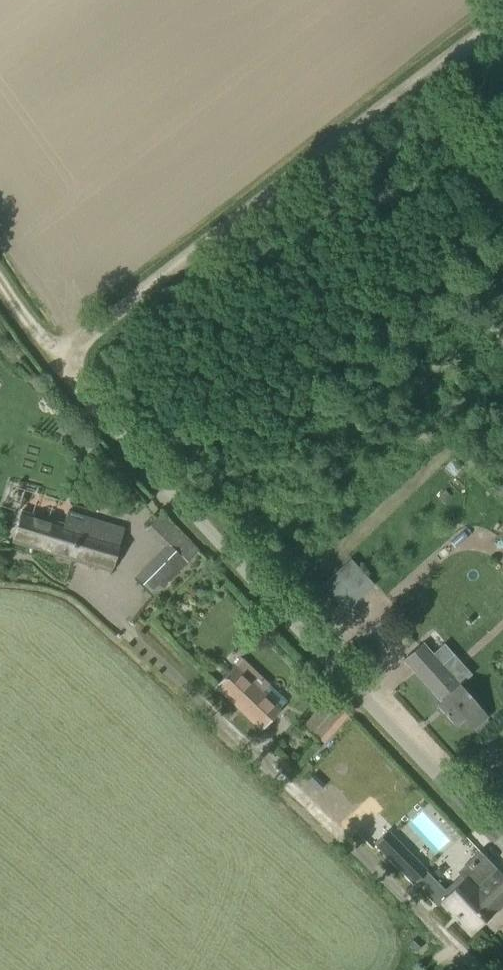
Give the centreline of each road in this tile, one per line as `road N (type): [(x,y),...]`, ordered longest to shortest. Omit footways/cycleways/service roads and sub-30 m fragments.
road 1 (unclassified): [(502,847),(61,355)]
road 2 (track): [(502,18),(61,355)]
road 3 (unclassified): [(487,969),(131,636)]

